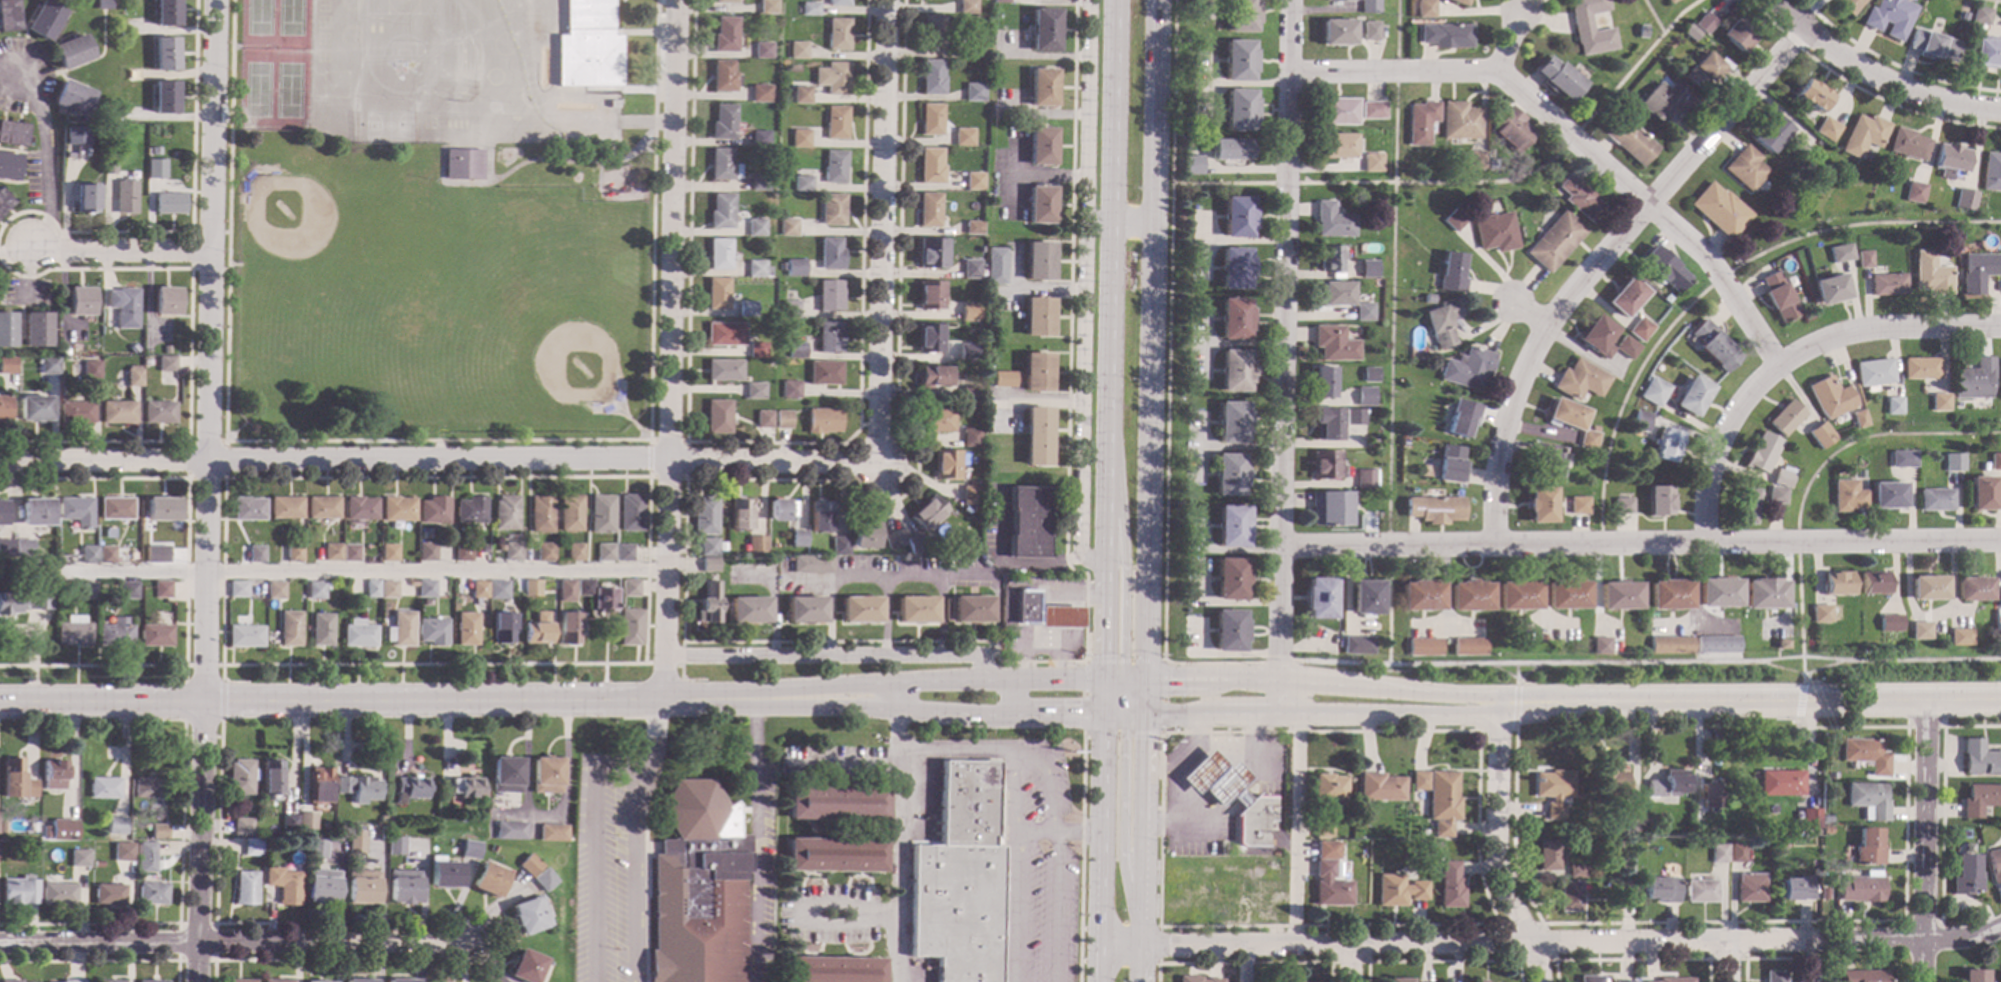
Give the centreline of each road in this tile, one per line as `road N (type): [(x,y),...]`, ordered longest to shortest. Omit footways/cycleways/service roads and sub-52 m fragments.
road 1 (residential): [(215,0),(196,981)]
road 2 (residential): [(878,463),(0,464)]
road 3 (residential): [(2000,927),(1923,941),(1141,942)]
road 4 (residential): [(2000,327),(1884,327),(1826,339),(1775,364),(1680,231),(1500,77),(1287,74)]
road 5 (residential): [(1289,0),(1281,665),(1294,717)]
road 6 (residential): [(2000,541),(1283,548)]
road 7 (residential): [(676,0),(666,700)]
road 8 (secondary): [(1143,676),(1155,0)]
road 9 (tertiary): [(666,700),(0,702)]
road 10 (tertiary): [(1493,704),(2000,701)]
road 11 (residential): [(886,0),(878,463)]
road 12 (residential): [(461,940),(0,943)]
road 13 (secondary): [(1110,0),(1106,412)]
road 14 (tertiary): [(1124,718),(1435,714),(1493,704)]
road 15 (tertiary): [(1493,704),(1441,691),(1282,677),(1143,676)]
road 16 (residential): [(1086,224),(1081,545),(1104,566)]
road 17 (residential): [(998,681),(970,655),(666,656)]
road 18 (tertiary): [(998,681),(666,700)]
road 19 (residential): [(1493,704),(1493,849),(1539,981)]
road 20 (residential): [(1495,546),(1495,476),(1512,410),(1551,328),(1507,299)]
road 21 (residential): [(1927,702),(1922,981)]
road 22 (secondary): [(1106,412),(1125,552),(1125,676)]
road 23 (secondary): [(1102,717),(1099,981)]
road 24 (residential): [(2000,112),(1854,68),(1777,0)]
road 25 (residential): [(1802,29),(1646,201)]
road 26 (tertiary): [(666,700),(895,709)]
road 27 (residential): [(1090,0),(1086,224)]
road 28 (secondary): [(1141,927),(1121,862),(1124,718)]
road 29 (residential): [(1775,364),(1737,407),(1715,449),(1706,544)]
road 30 (residential): [(210,249),(30,248)]
road 31 (residential): [(1646,201),(1551,328)]
road 32 (secondary): [(1106,412),(1104,566)]
road 33 (tertiary): [(895,709),(1029,715)]
road 34 (secondary): [(1141,942),(1142,820)]

